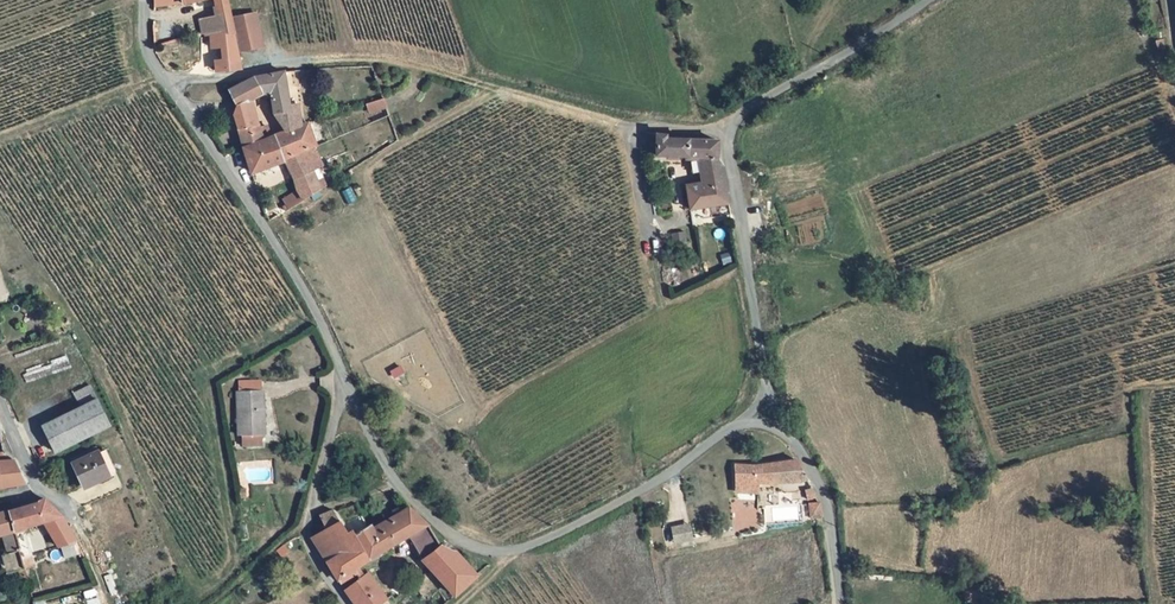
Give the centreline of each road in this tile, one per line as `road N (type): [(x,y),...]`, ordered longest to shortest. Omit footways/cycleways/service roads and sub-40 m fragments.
road 1 (unclassified): [(344,385),(394,477),(444,531),(486,550),(520,547),(638,493),(766,410)]
road 2 (unclassified): [(928,0),(731,128),(766,410)]
road 3 (unclassified): [(146,0),(146,45),(283,254),(328,336),(344,385)]
road 4 (track): [(304,60),(397,61),(631,126)]
road 5 (residential): [(346,603),(306,533),(344,385)]
road 6 (unclassified): [(766,410),(821,484),(840,603)]
road 7 (residential): [(89,547),(72,504),(34,478),(0,393)]

